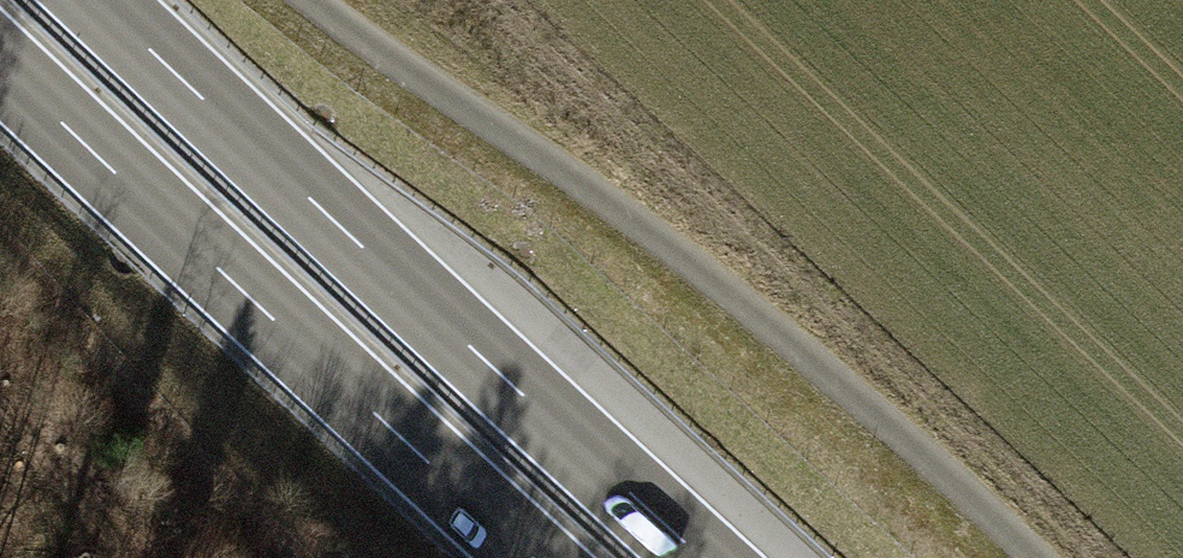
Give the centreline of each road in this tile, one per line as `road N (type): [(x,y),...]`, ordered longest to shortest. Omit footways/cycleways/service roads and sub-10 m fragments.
road 1 (track): [(1015,557),(789,339),(435,76),(313,0)]
road 2 (trunk): [(704,557),(99,0)]
road 3 (trunk): [(0,65),(526,557)]

